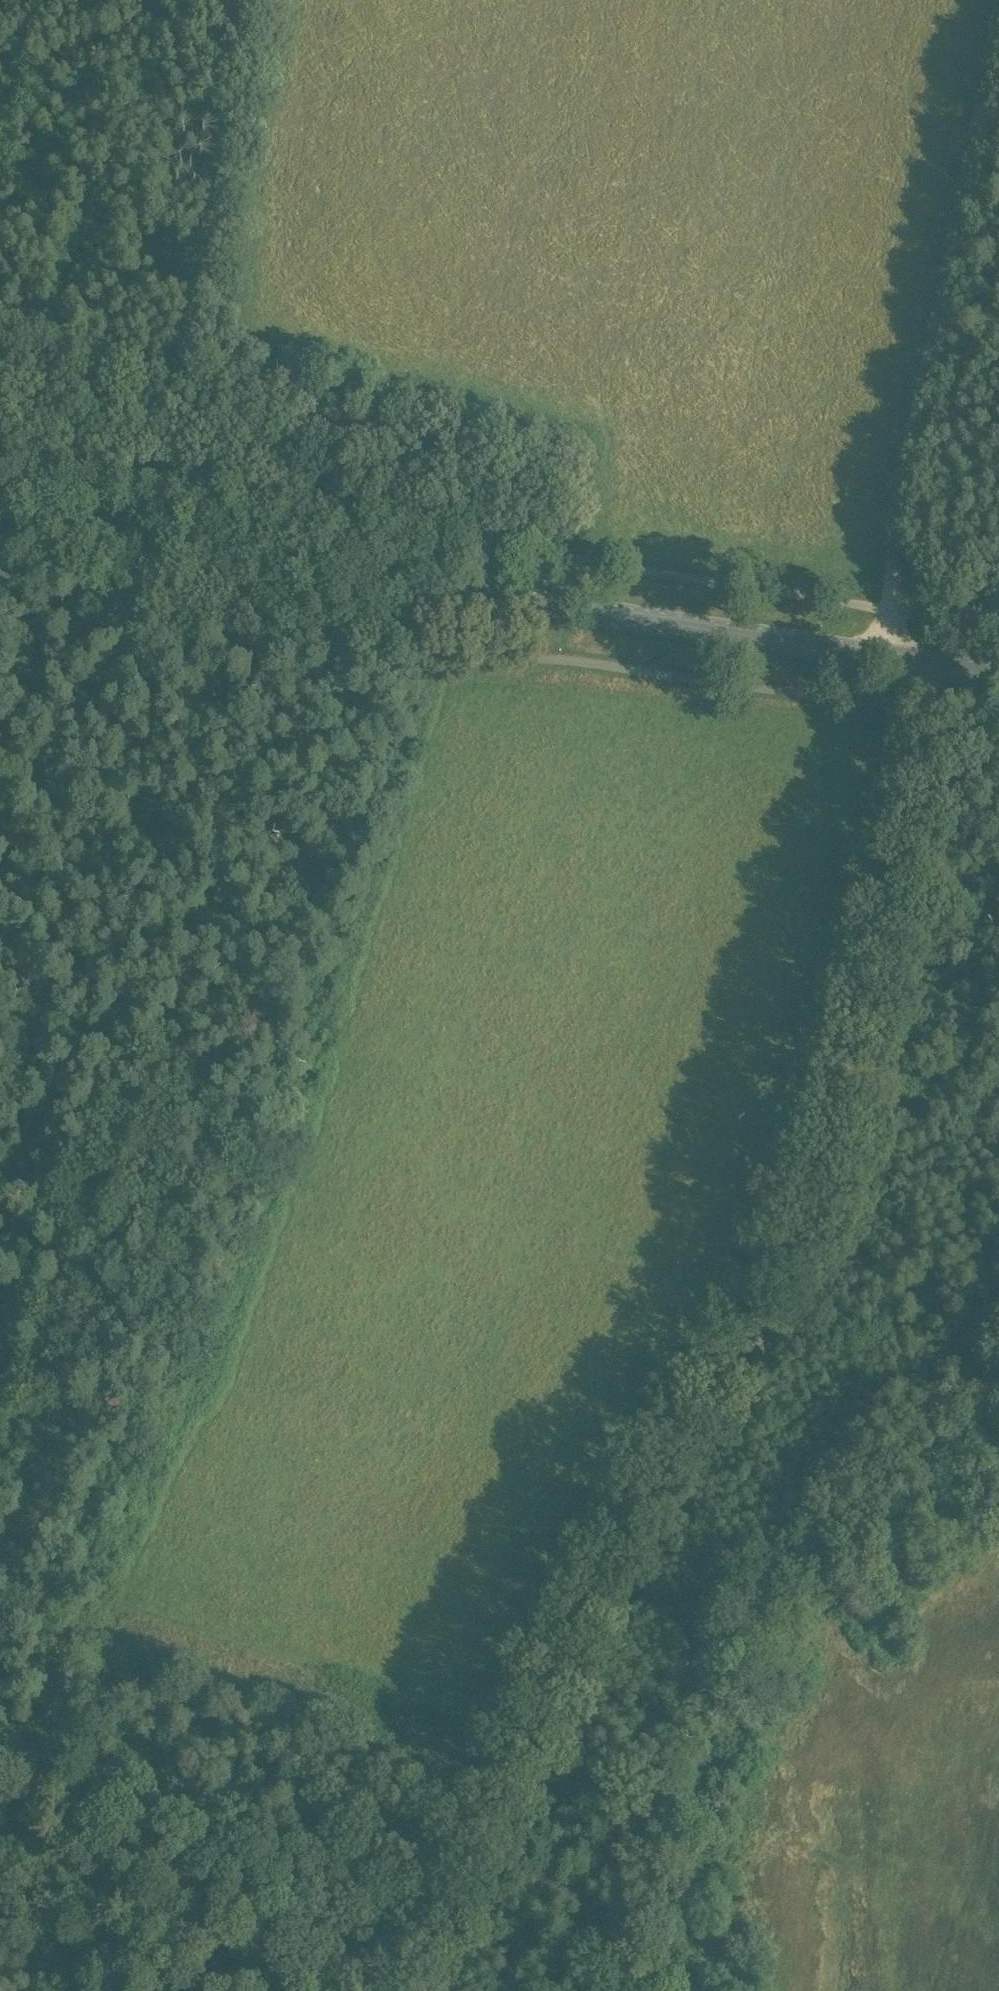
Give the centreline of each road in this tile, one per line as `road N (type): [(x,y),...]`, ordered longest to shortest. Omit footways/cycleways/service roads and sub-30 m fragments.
road 1 (track): [(402,1990),(558,1665),(800,1230),(912,851),(930,753),(924,704)]
road 2 (secondary): [(998,676),(0,519)]
road 3 (track): [(998,18),(894,537),(896,634),(923,678),(924,704)]

